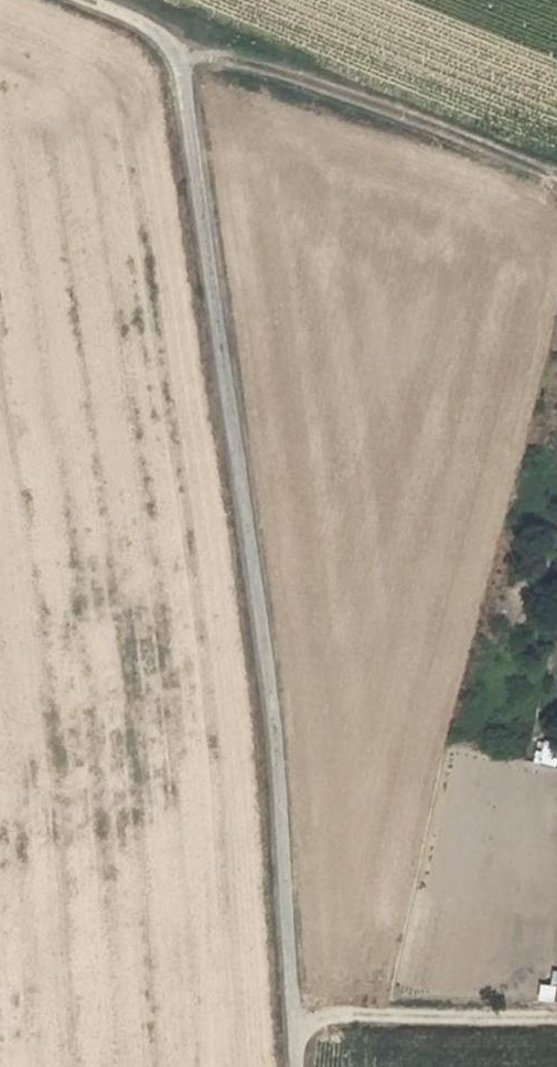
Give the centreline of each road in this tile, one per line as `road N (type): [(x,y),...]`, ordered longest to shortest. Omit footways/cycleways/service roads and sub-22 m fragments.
road 1 (track): [(308,1025),(186,61),(161,38),(84,0)]
road 2 (track): [(186,61),(226,57),(432,126),(556,182)]

